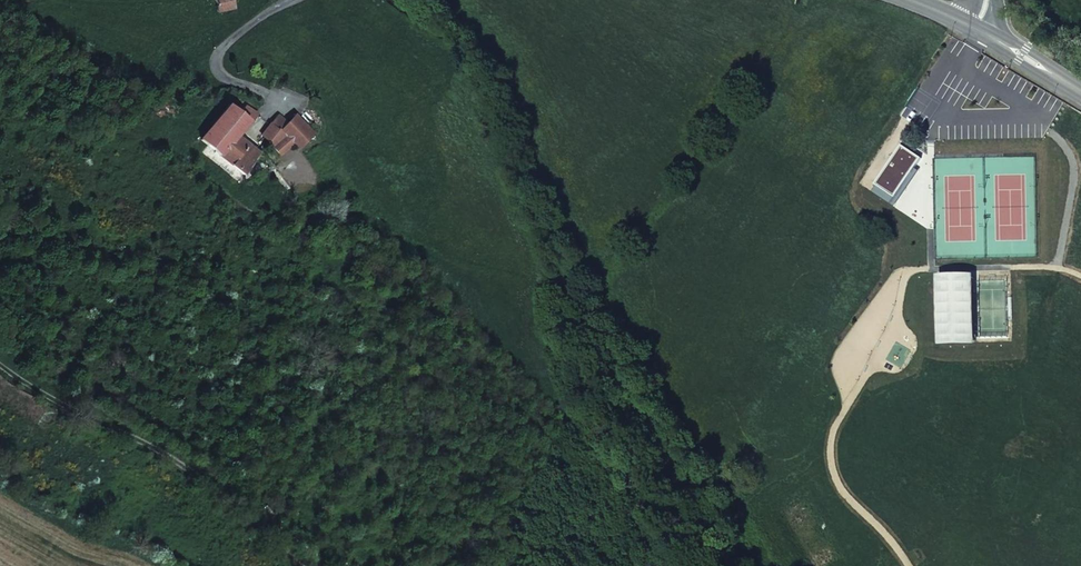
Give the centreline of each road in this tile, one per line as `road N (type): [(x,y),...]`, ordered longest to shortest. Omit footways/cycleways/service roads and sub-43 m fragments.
road 1 (track): [(218,54),(194,141),(320,278),(304,324),(319,371),(449,565)]
road 2 (residential): [(0,362),(163,450),(304,565)]

